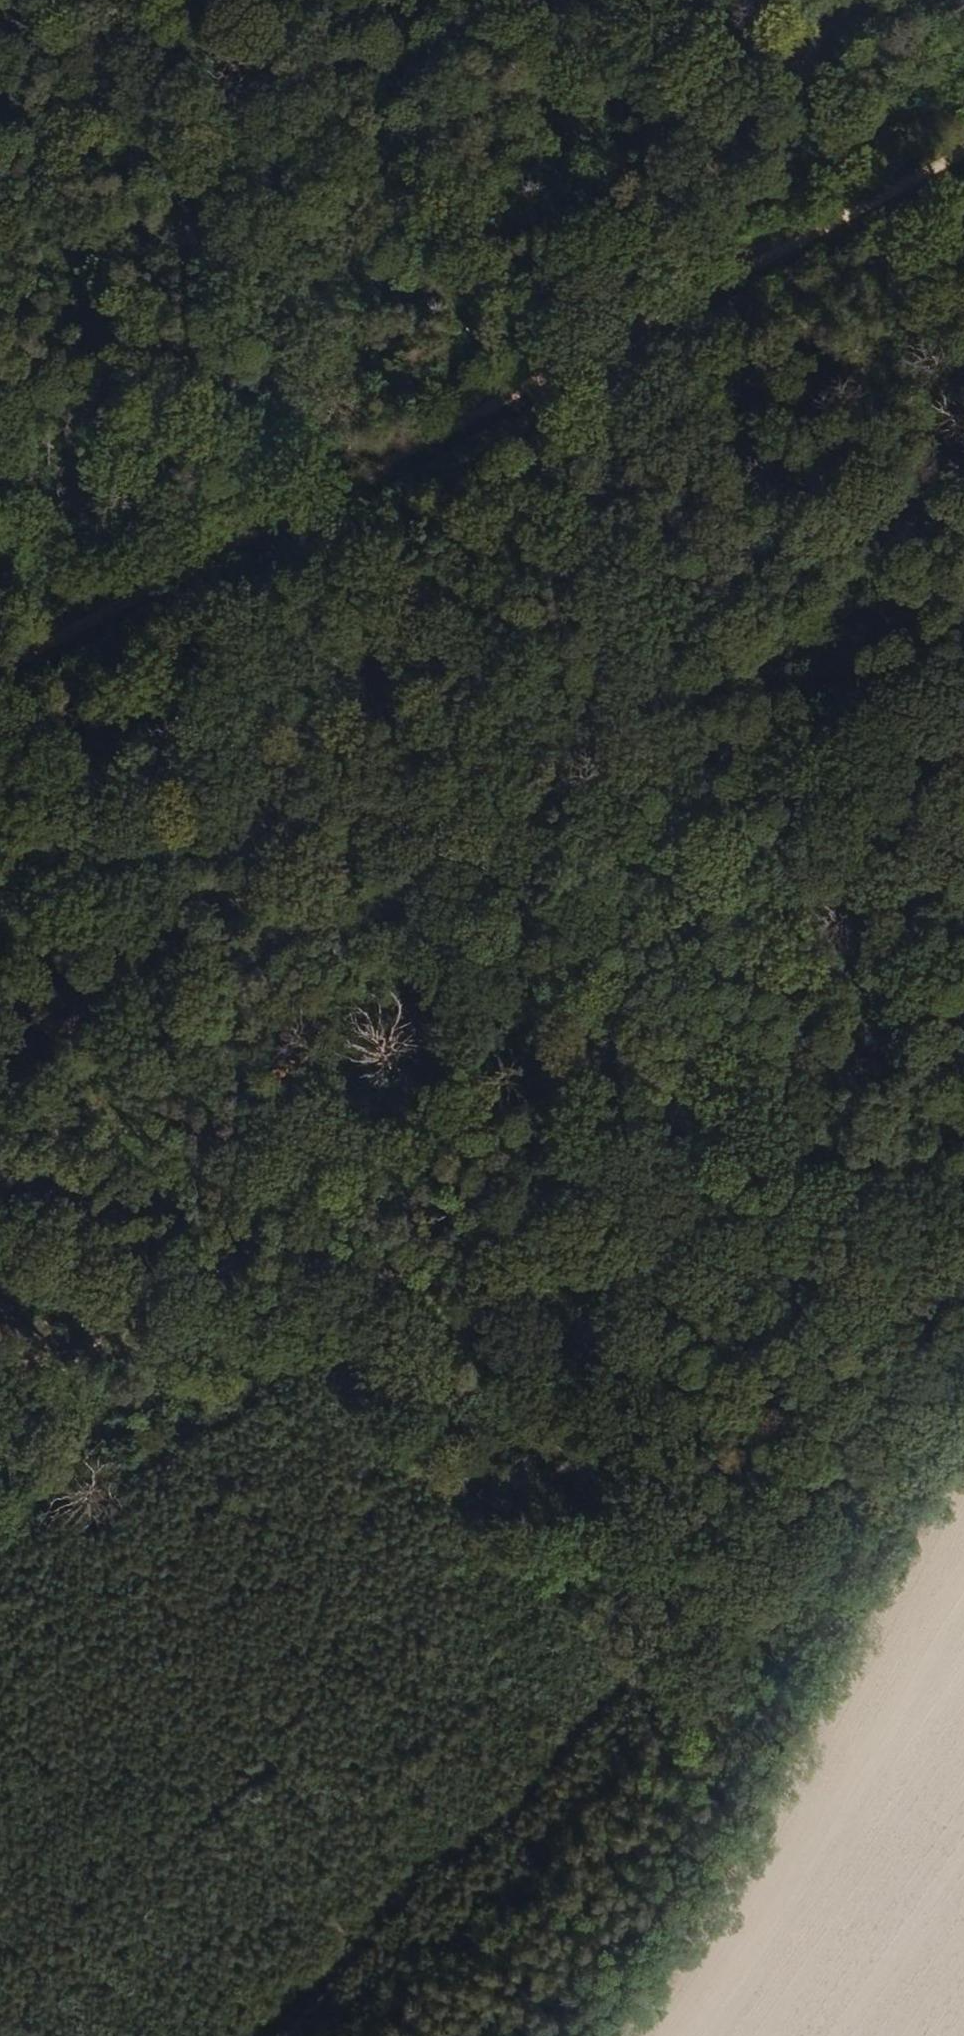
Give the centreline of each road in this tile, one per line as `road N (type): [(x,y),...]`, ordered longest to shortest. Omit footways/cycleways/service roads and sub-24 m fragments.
road 1 (track): [(0,670),(963,154)]

